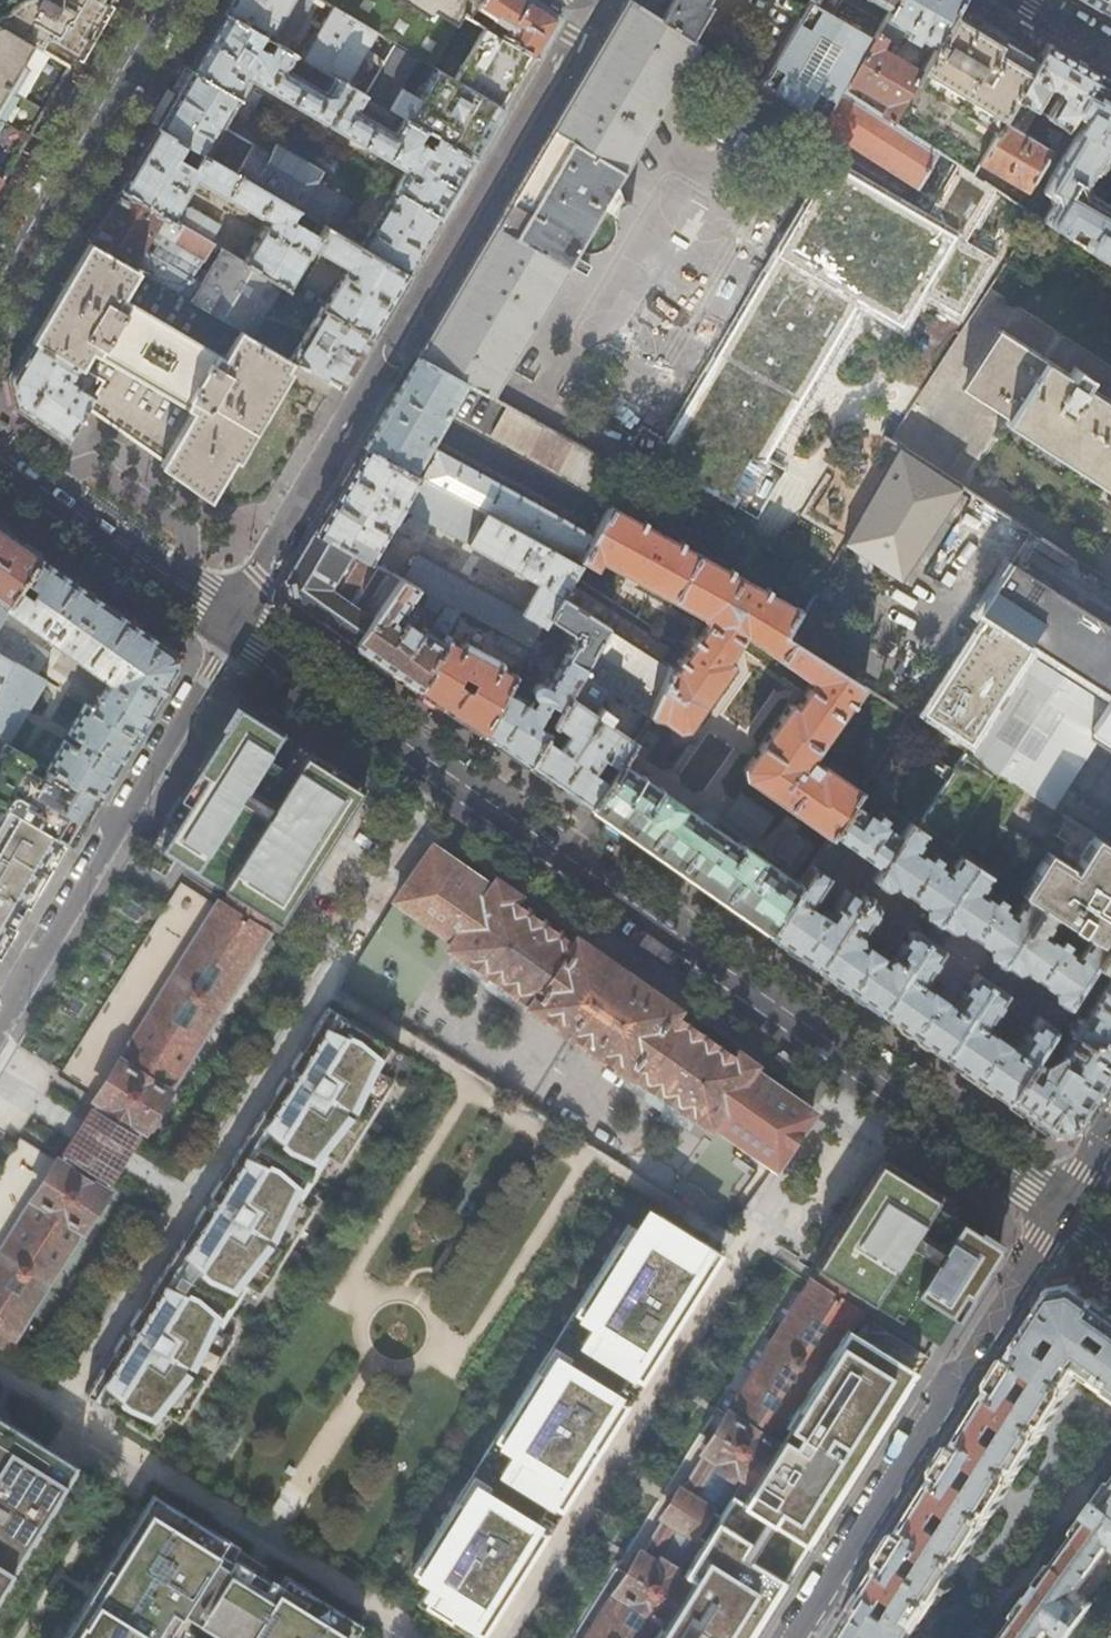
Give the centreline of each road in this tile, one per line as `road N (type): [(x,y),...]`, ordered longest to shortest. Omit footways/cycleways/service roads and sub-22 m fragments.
road 1 (secondary): [(1064,1208),(231,620)]
road 2 (residential): [(1064,1208),(794,1637)]
road 3 (residential): [(231,620),(212,669),(0,1022)]
road 4 (residential): [(0,284),(166,0)]
road 5 (secondary): [(231,620),(0,459)]

